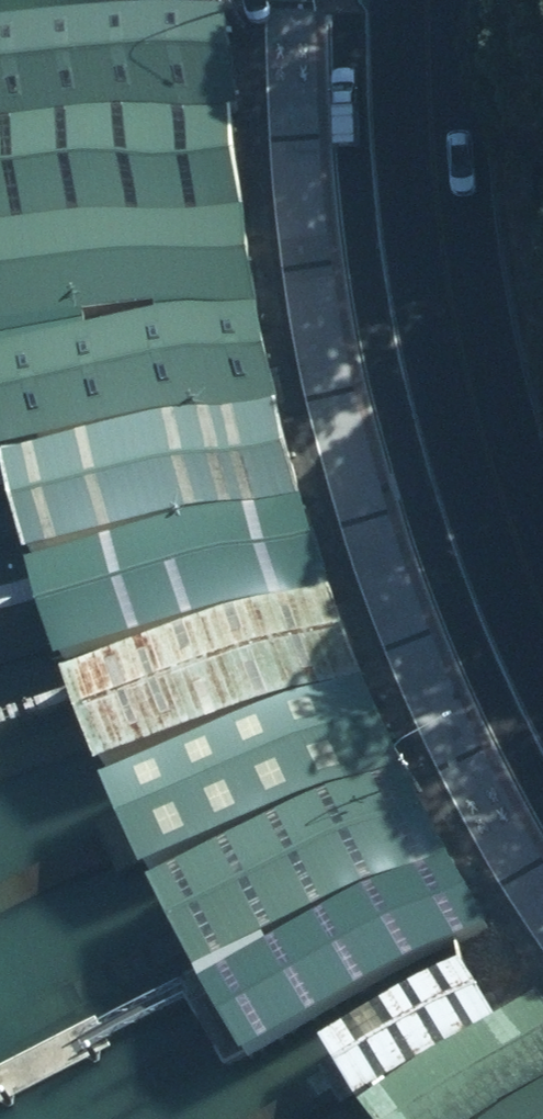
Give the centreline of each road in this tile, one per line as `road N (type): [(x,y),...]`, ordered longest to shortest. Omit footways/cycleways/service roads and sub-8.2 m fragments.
road 1 (secondary): [(407,0),(412,164),(450,403),(542,671)]

